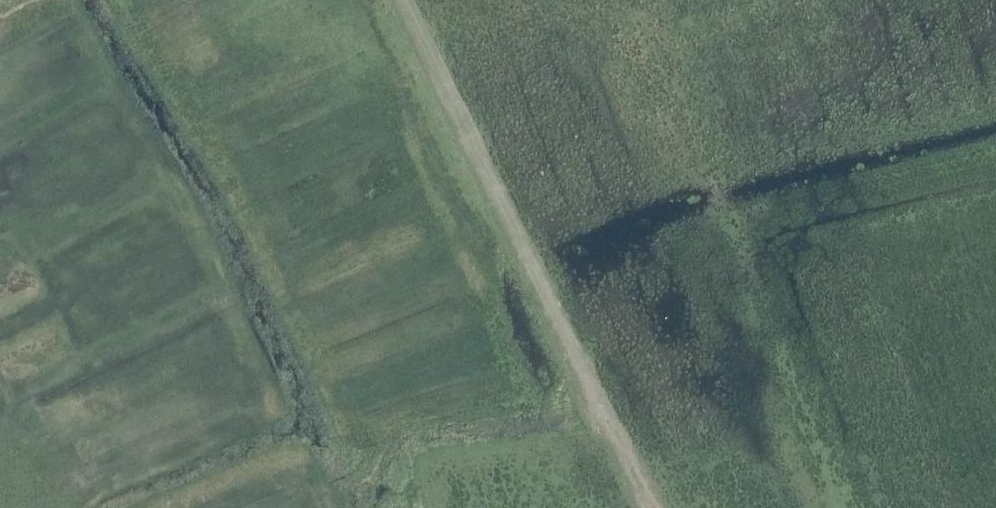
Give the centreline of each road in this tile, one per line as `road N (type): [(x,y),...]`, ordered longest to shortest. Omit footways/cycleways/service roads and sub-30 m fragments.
road 1 (track): [(405,0),(652,507)]

